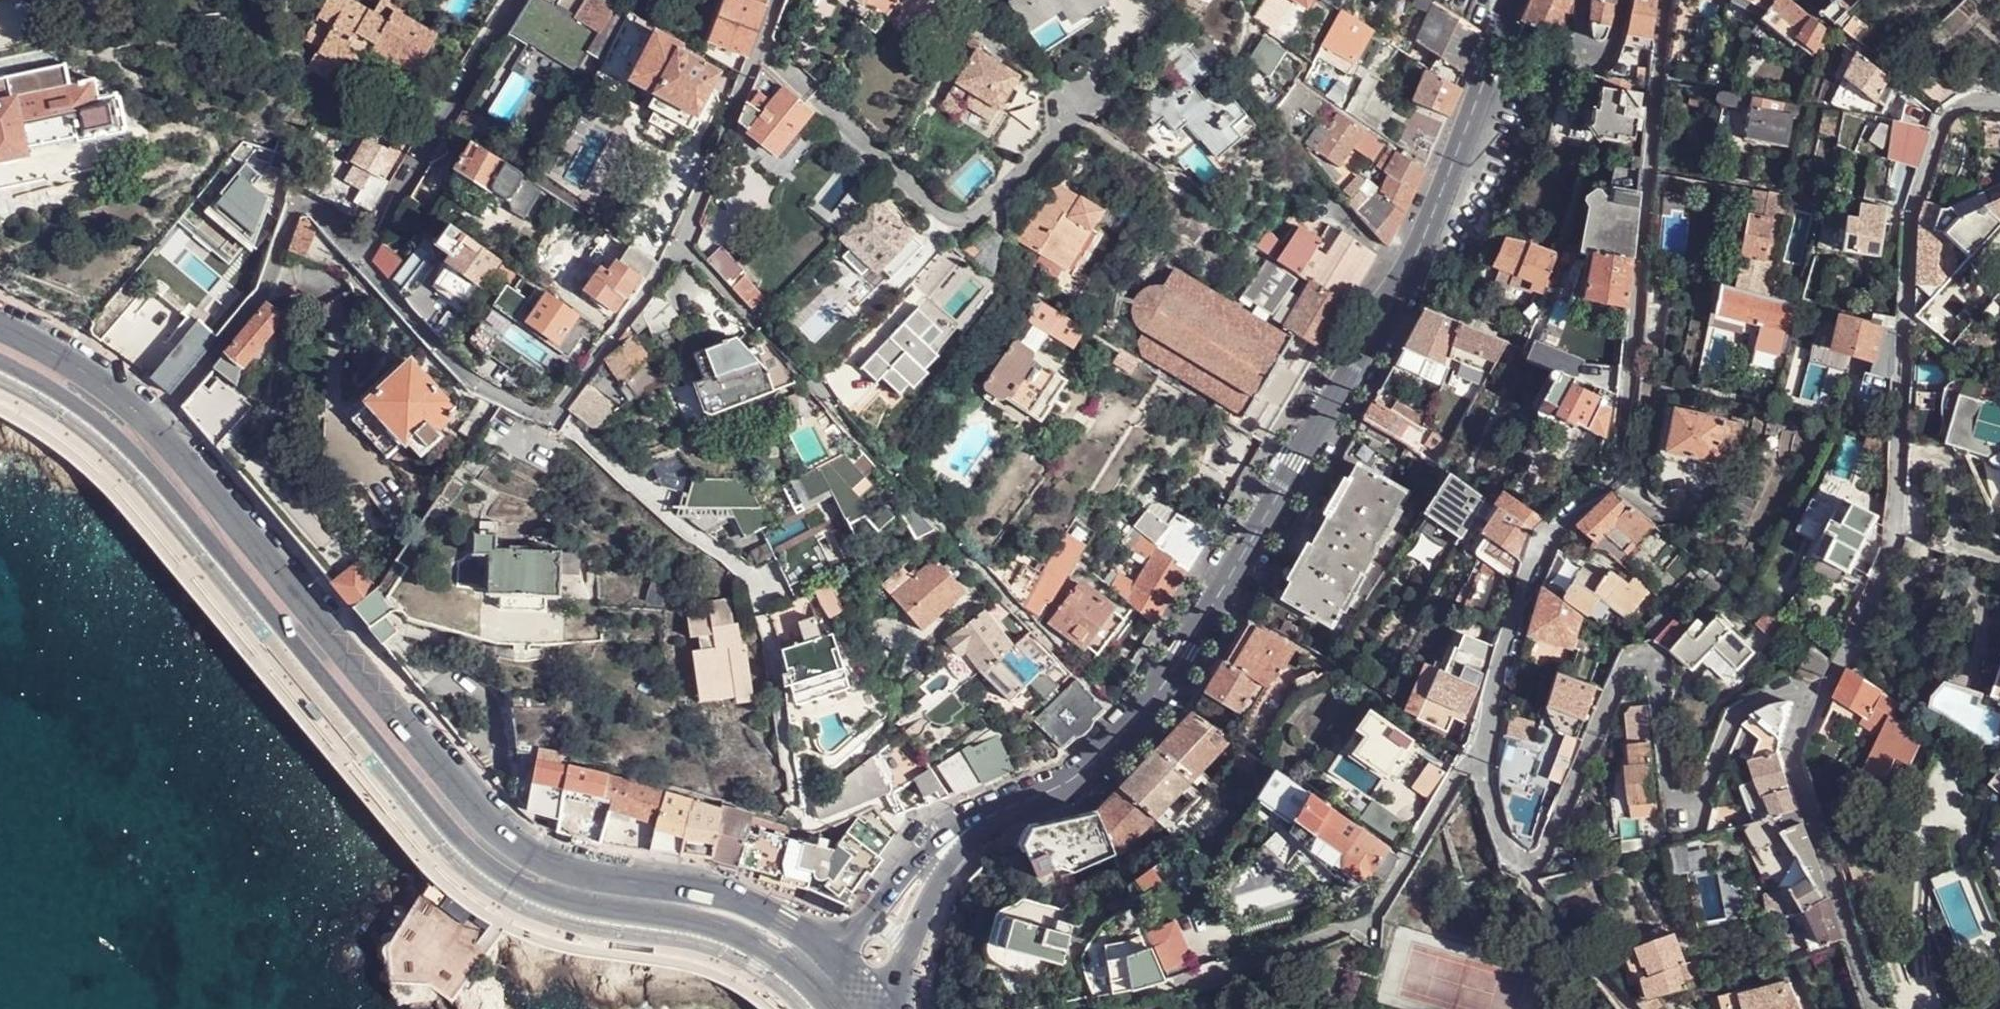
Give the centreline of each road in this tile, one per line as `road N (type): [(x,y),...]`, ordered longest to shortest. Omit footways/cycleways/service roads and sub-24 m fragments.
road 1 (secondary): [(0,363),(65,398),(152,472),(352,714),(505,877),(549,897),(723,930),(793,971),(823,1004)]
road 2 (tertiary): [(979,821),(1093,768),(1184,648),(1403,269),(1500,54),(1507,0)]
road 3 (secondary): [(830,959),(752,906),(559,870),(518,849),(151,426)]
road 4 (residential): [(1480,753),(1545,539),(1603,488),(1624,447),(1666,0)]
road 5 (residential): [(1999,104),(1976,100),(1943,119),(1912,220),(1897,541),(1829,687),(1816,698)]
road 6 (residential): [(1523,863),(1546,852),(1624,671),(1638,661),(1656,676),(1666,790),(1687,808),(1701,804),(1746,709),(1779,691),(1816,698)]
road 7 (residential): [(685,244),(555,422),(483,390),(359,259)]
road 8 (residential): [(1144,994),(1374,921),(1480,753)]
road 9 (residential): [(359,259),(313,208),(294,209),(263,295),(151,426)]
road 10 (residential): [(1816,698),(1793,742),(1793,762),(1873,1008)]
road 11 (residential): [(515,0),(359,259)]
road 12 (residential): [(778,0),(685,244)]
road 13 (tertiary): [(869,1001),(897,973),(979,821)]
road 14 (tertiary): [(979,821),(920,851),(830,959)]
road 15 (residential): [(815,387),(685,244)]
road 16 (secondary): [(151,426),(95,379),(0,327)]
road 17 (residential): [(1630,1008),(1523,863)]
road 18 (residential): [(1622,0),(1608,53),(1598,57),(1580,42),(1581,0)]
road 19 (residential): [(1480,753),(1503,841),(1523,863)]

